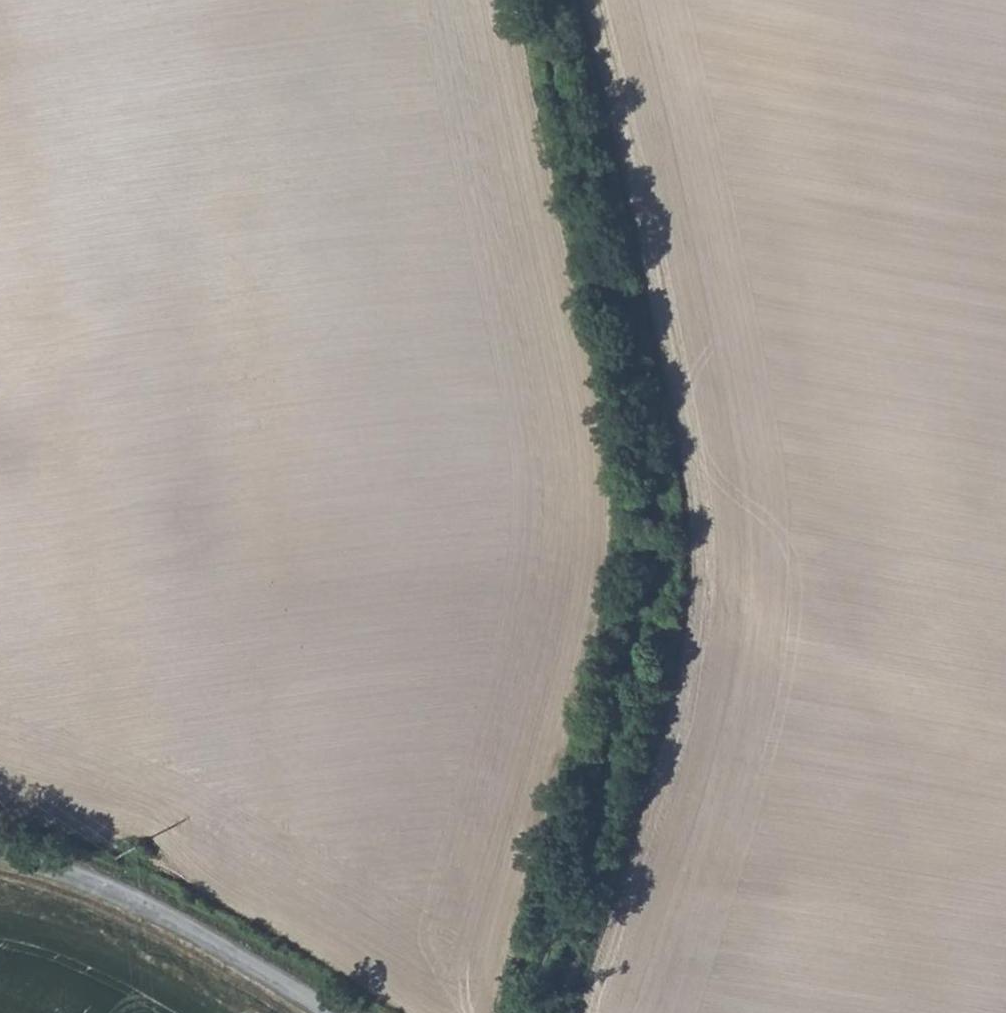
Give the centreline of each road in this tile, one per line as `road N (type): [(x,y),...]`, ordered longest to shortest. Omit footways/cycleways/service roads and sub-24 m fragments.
road 1 (track): [(527,1012),(577,868),(609,694),(657,516),(544,0)]
road 2 (unclassified): [(0,853),(108,889),(329,1012)]

